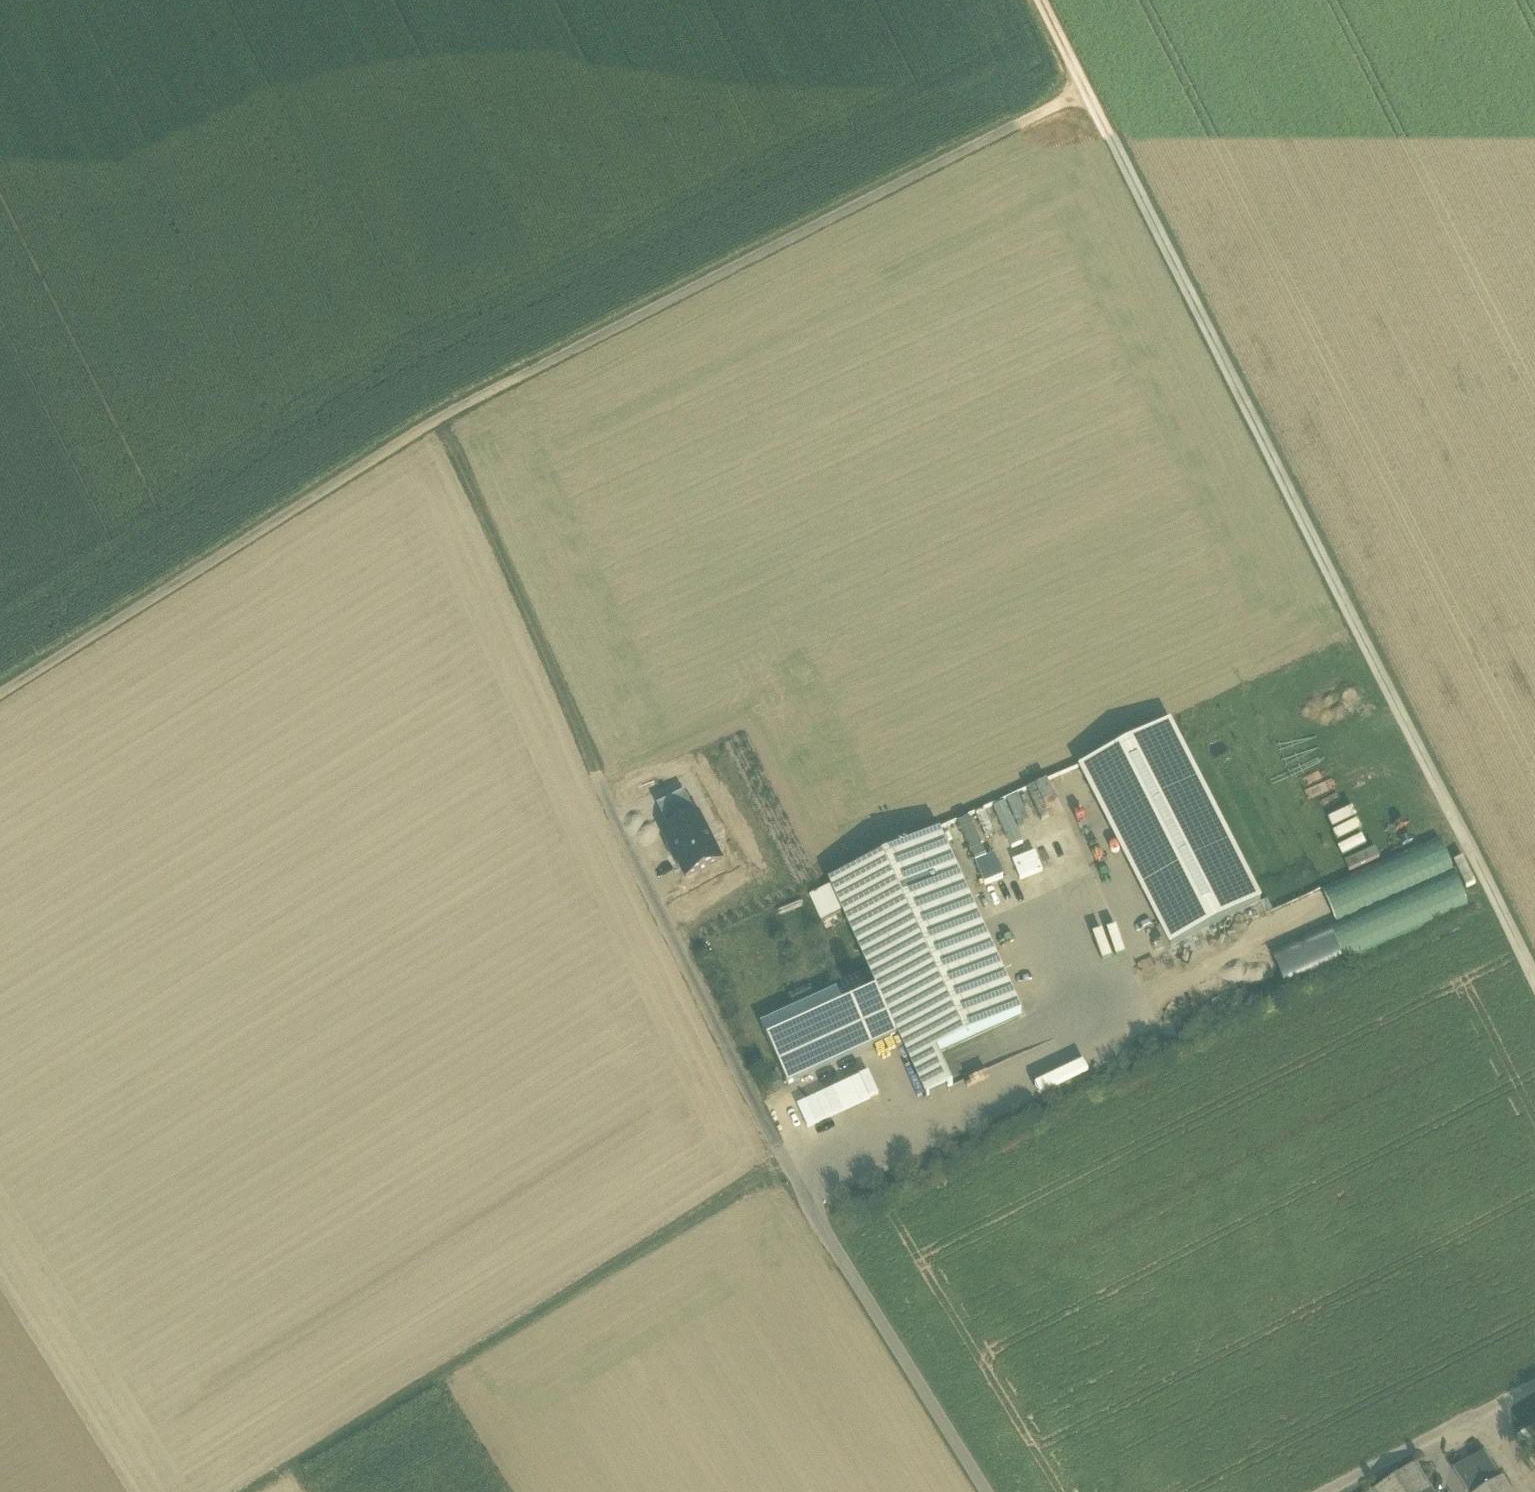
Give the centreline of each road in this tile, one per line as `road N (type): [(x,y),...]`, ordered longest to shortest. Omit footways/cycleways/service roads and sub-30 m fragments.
road 1 (track): [(0,694),(446,414),(1084,91)]
road 2 (track): [(1534,992),(1038,0)]
road 3 (track): [(783,1160),(254,1491)]
road 4 (unclassified): [(1324,1491),(1534,1385)]

